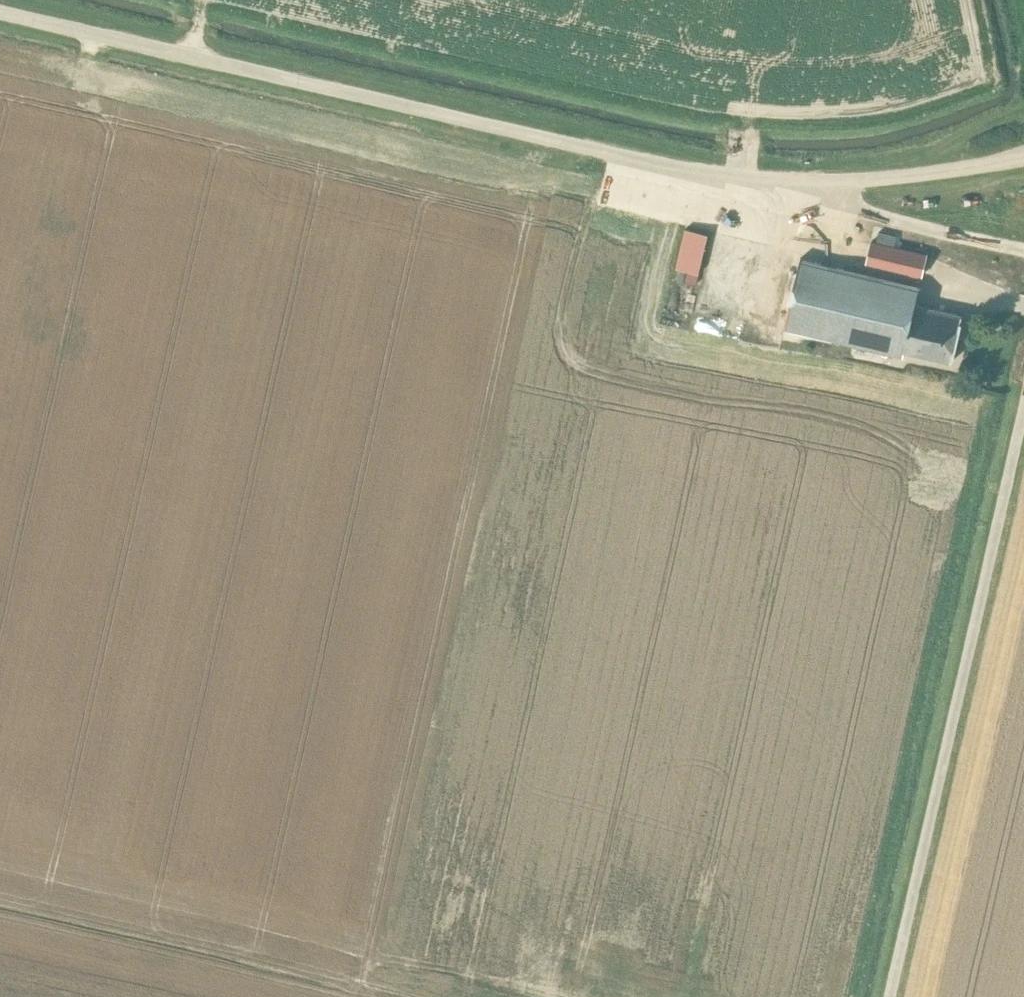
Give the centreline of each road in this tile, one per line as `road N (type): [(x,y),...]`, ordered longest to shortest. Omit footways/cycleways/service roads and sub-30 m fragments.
road 1 (unclassified): [(1023,158),(841,182),(718,174),(0,12)]
road 2 (unclassified): [(1023,408),(889,996)]

